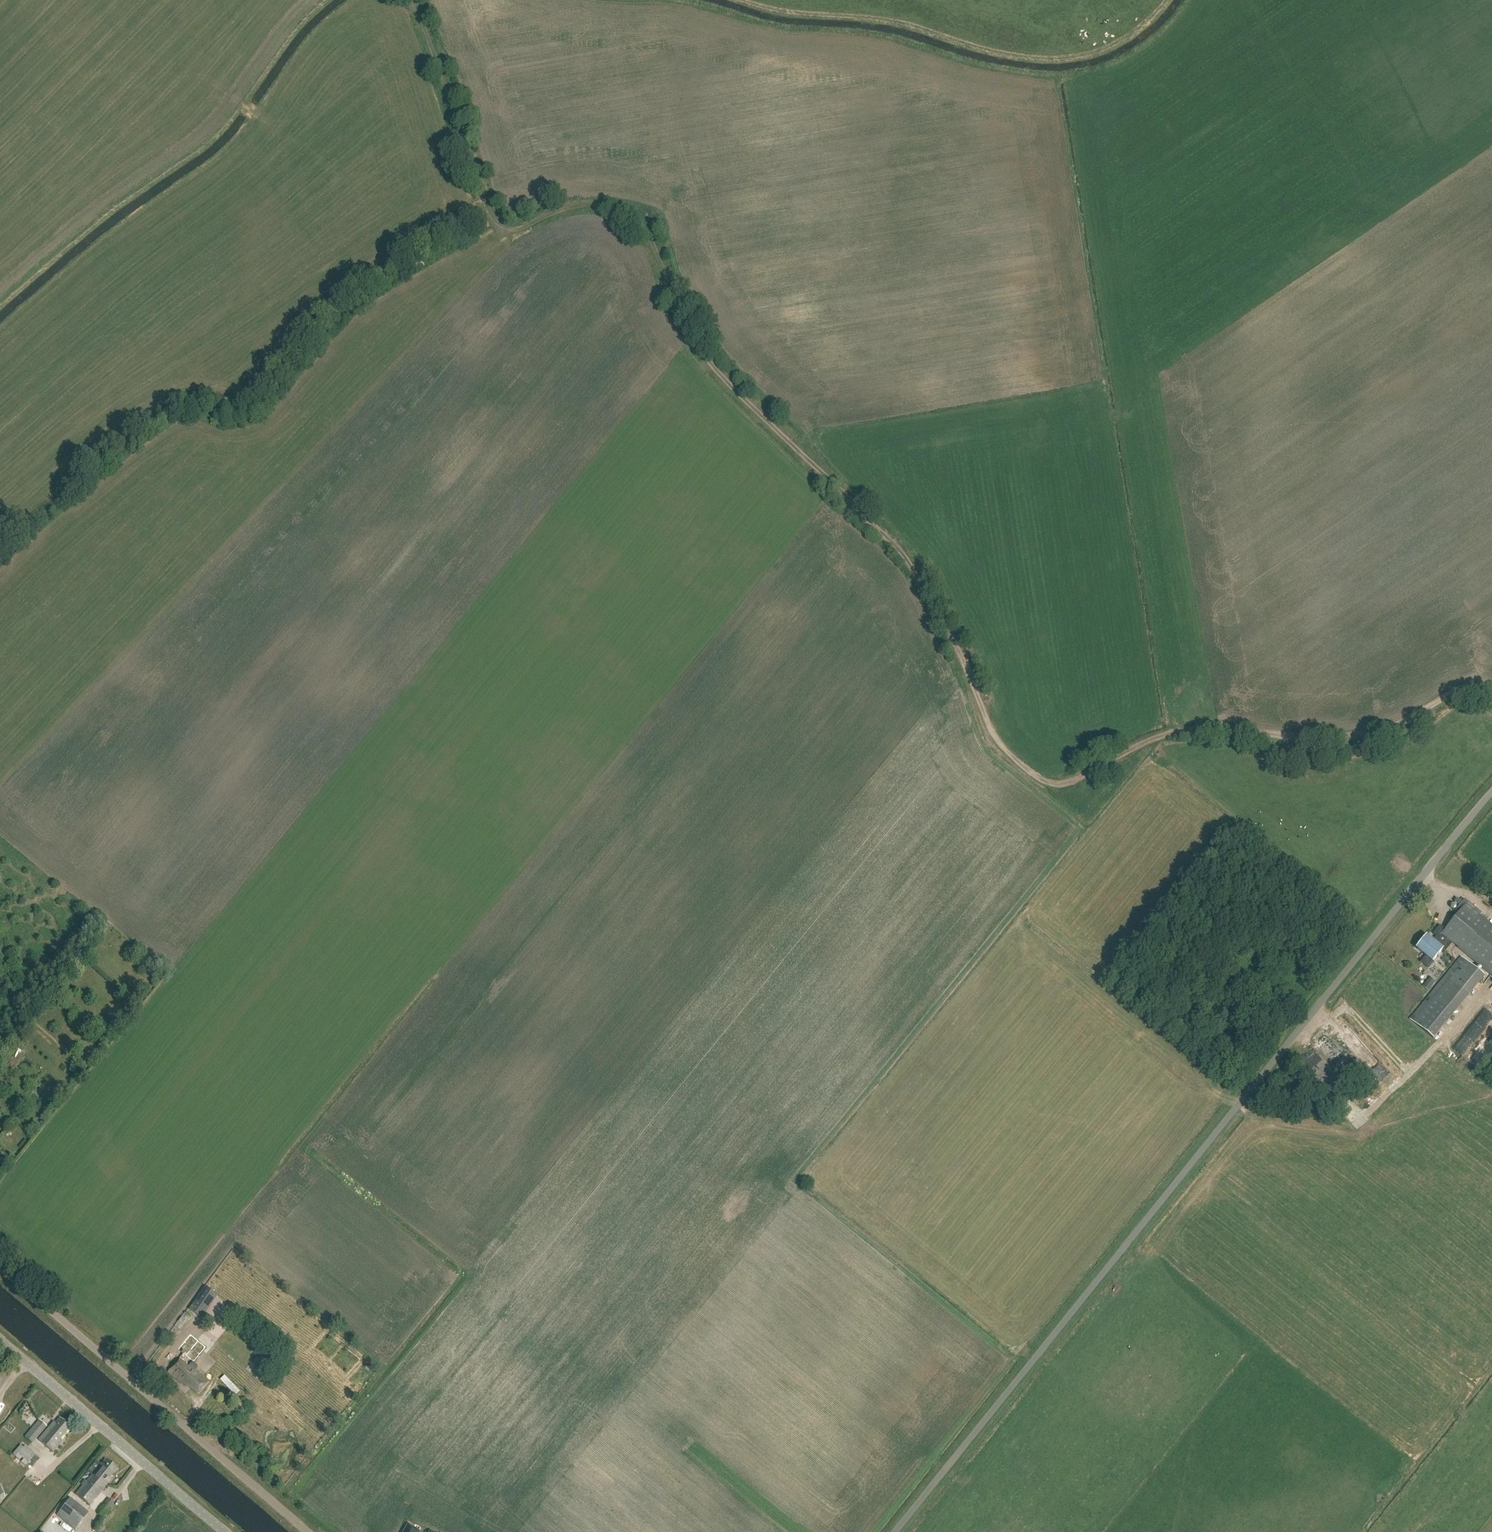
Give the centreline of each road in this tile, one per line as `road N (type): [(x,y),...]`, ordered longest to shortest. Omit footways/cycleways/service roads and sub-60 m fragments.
road 1 (track): [(1491,700),(1470,689),(1455,692),(1397,729),(1364,737),(1165,736),(1067,783),(1040,780),(994,739),(915,572),(713,363),(684,316),(646,221),(601,202),(510,232),(499,228),(414,0)]
road 2 (unclassified): [(897,1531),(1491,793)]
road 3 (unclassified): [(308,1531),(0,1268)]
road 4 (tertiary): [(226,1531),(0,1340)]

